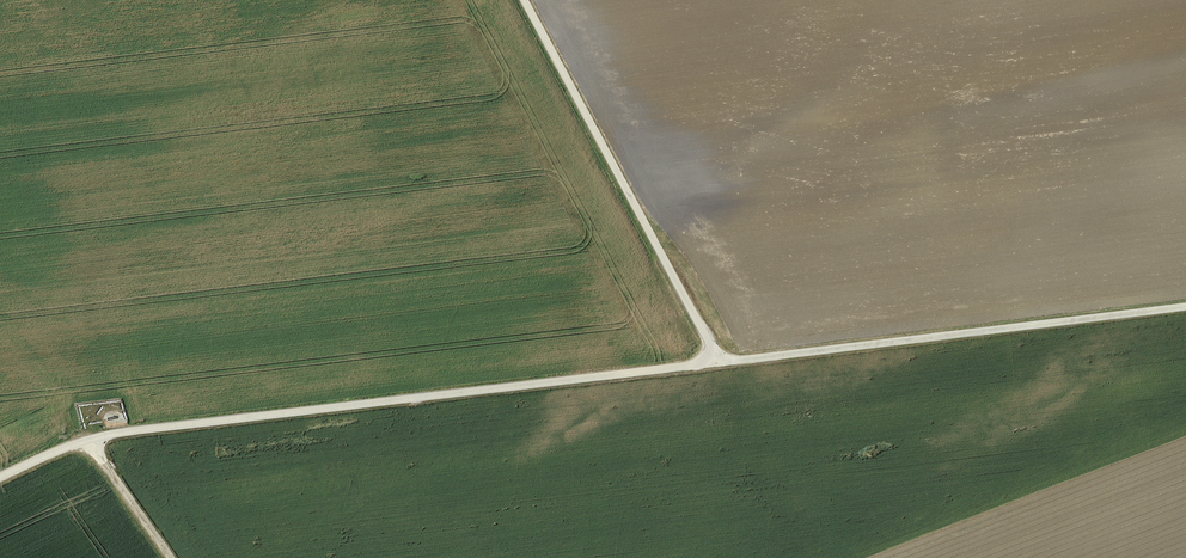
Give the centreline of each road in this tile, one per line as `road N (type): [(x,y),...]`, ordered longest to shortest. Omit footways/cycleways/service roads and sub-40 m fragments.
road 1 (track): [(1185,308),(93,433),(0,477)]
road 2 (track): [(723,365),(526,0)]

